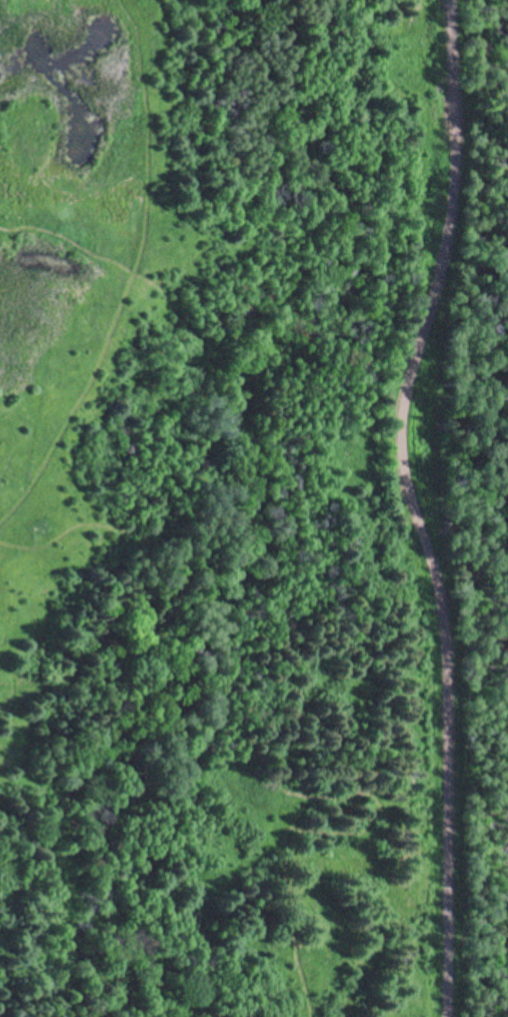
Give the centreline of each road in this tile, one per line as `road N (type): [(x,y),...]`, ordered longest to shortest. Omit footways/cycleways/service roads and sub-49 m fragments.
road 1 (residential): [(446,219),(391,462),(440,606),(449,686)]
road 2 (residential): [(449,686),(444,1016)]
road 3 (residential): [(451,0),(446,219)]

